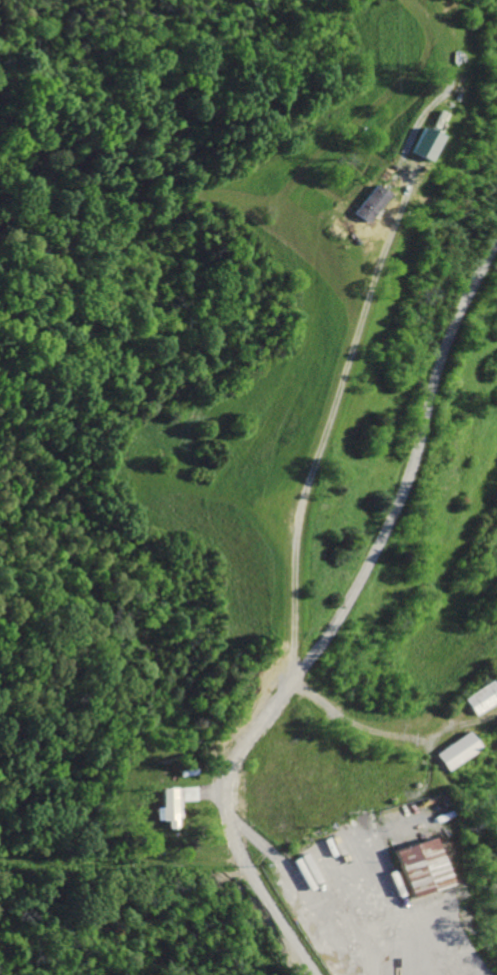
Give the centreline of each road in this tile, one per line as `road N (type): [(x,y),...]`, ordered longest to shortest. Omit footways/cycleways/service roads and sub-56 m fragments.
road 1 (residential): [(314,974),(238,850),(226,783),(365,563),(405,467),(440,341),(496,230)]
road 2 (track): [(293,676),(287,544),(299,488),(449,57),(430,0)]

